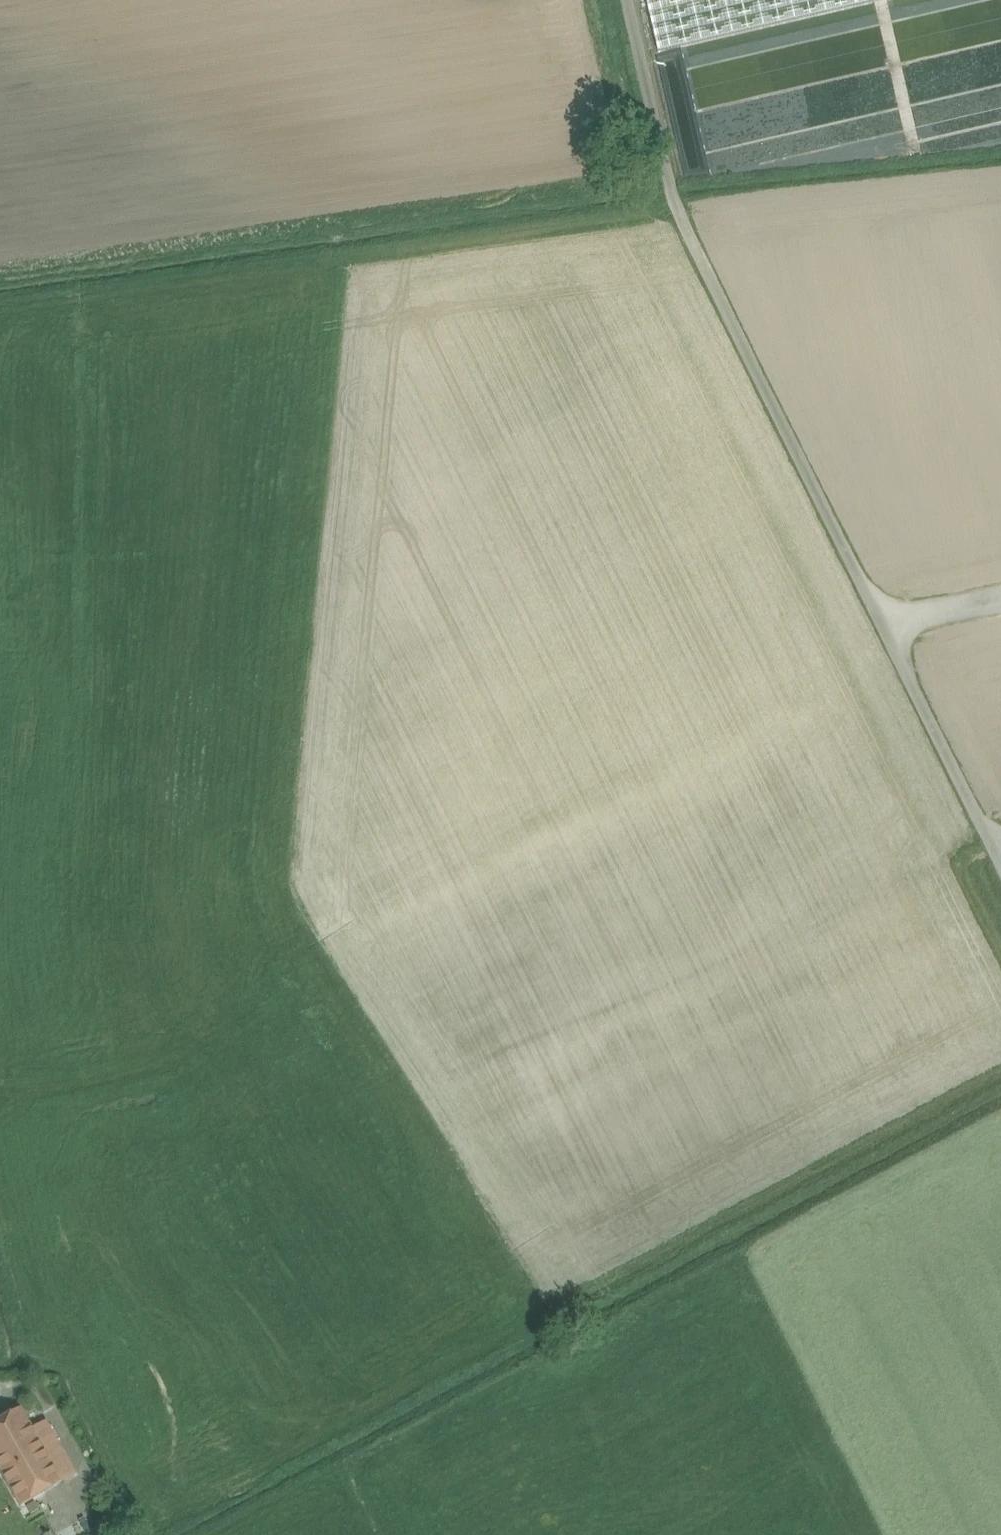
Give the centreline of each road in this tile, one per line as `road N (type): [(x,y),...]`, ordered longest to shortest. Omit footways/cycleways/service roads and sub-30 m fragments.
road 1 (track): [(1000,866),(675,207),(626,0)]

